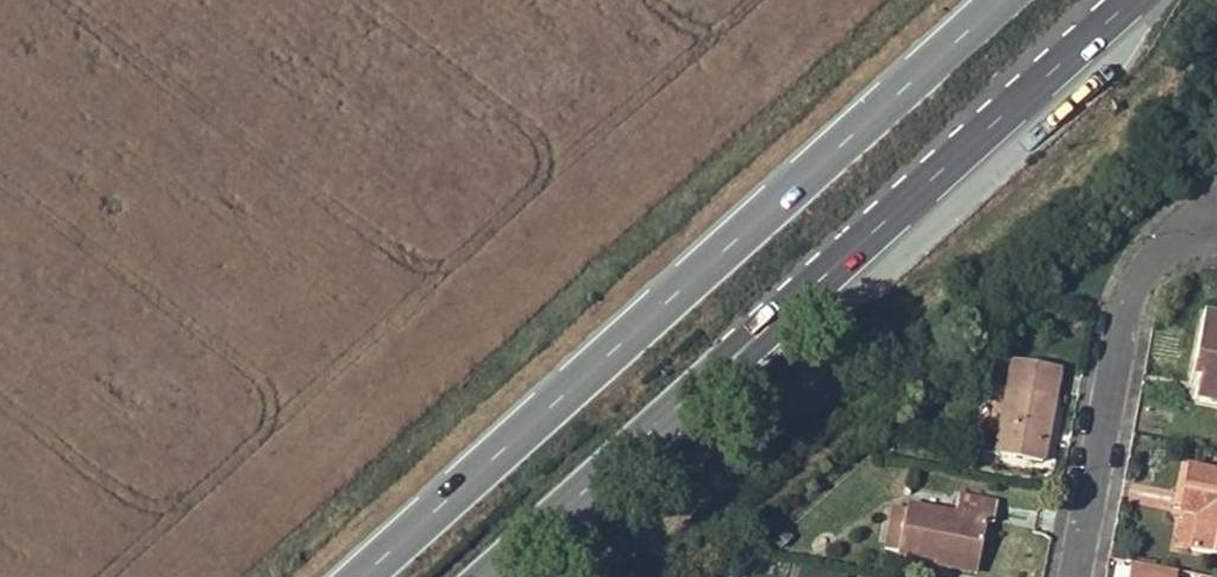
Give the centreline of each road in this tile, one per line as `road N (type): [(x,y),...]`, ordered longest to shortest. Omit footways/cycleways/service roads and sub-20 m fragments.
road 1 (primary): [(996,0),(356,576)]
road 2 (primary): [(492,576),(1126,0)]
road 3 (residential): [(1187,224),(1155,250),(1125,330),(1073,576)]

